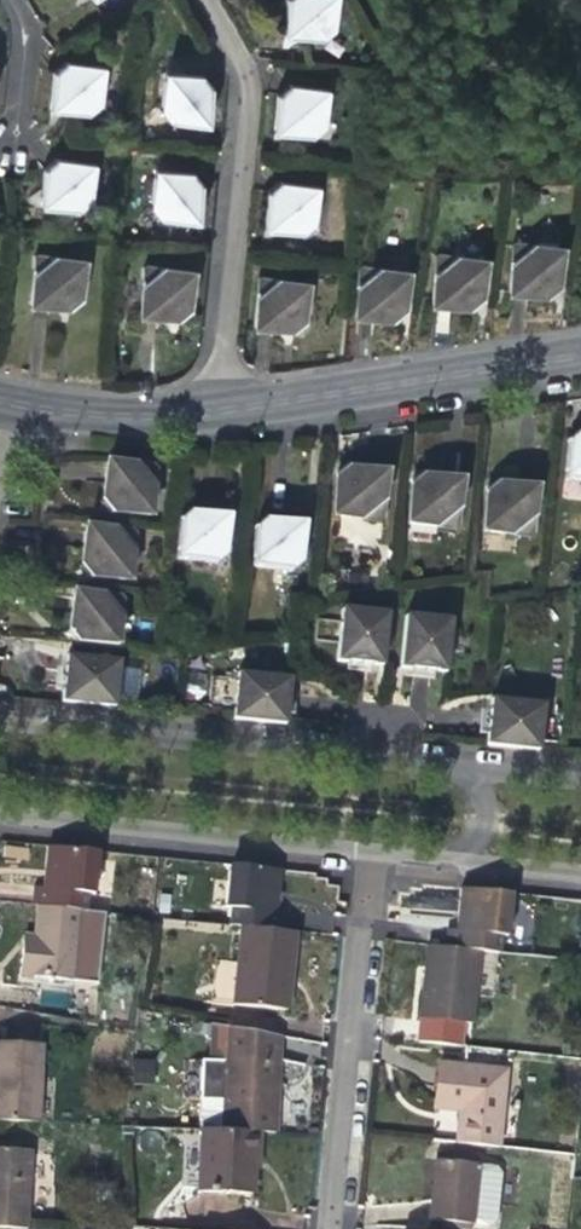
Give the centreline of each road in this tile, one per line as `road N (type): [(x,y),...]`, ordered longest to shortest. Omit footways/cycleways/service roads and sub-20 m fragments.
road 1 (residential): [(580,772),(0,715)]
road 2 (residential): [(208,409),(241,78),(196,0)]
road 3 (residential): [(208,409),(580,357)]
road 4 (residential): [(330,1228),(365,858)]
road 5 (residential): [(0,818),(365,858)]
road 6 (residential): [(365,858),(580,881)]
road 7 (residential): [(0,400),(91,413),(208,409)]
road 8 (residential): [(1,0),(20,32),(8,159)]

